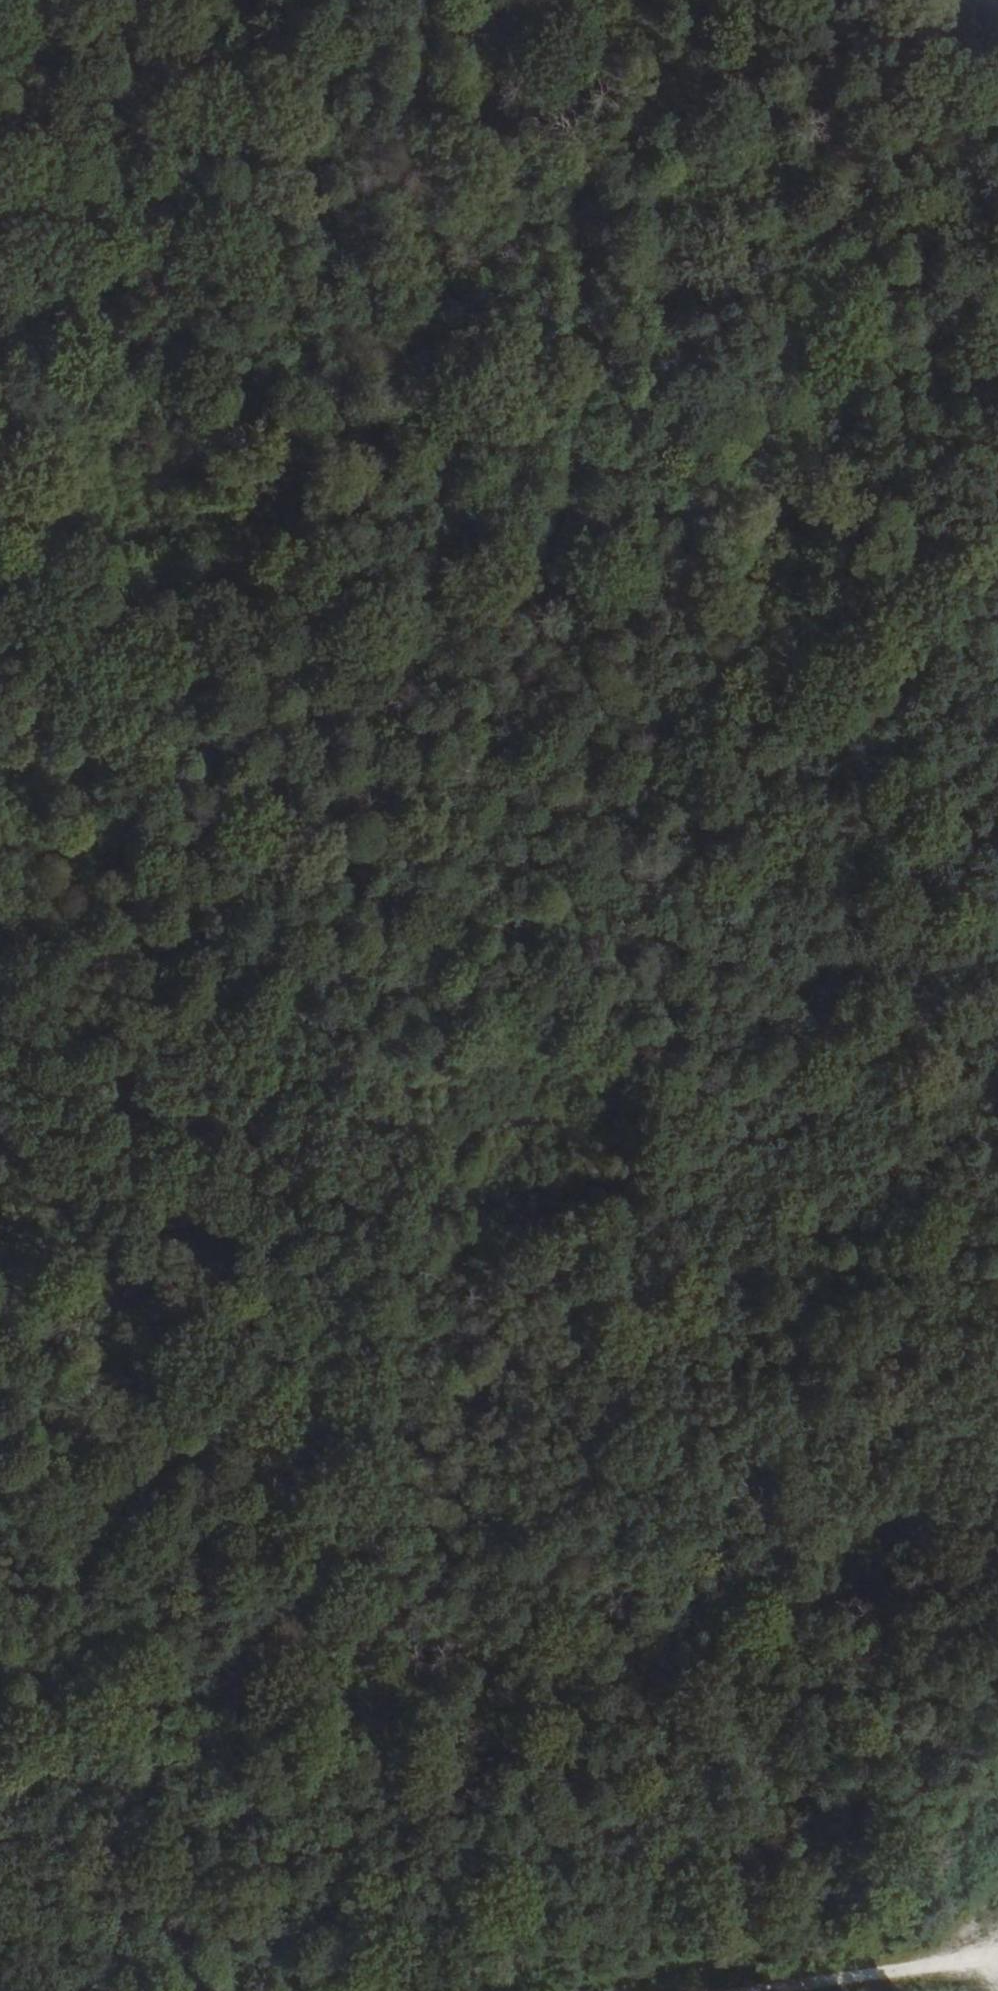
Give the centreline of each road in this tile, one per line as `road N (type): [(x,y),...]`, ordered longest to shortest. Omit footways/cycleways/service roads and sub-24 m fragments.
road 1 (track): [(997,571),(0,594)]
road 2 (track): [(805,1990),(997,1961)]

